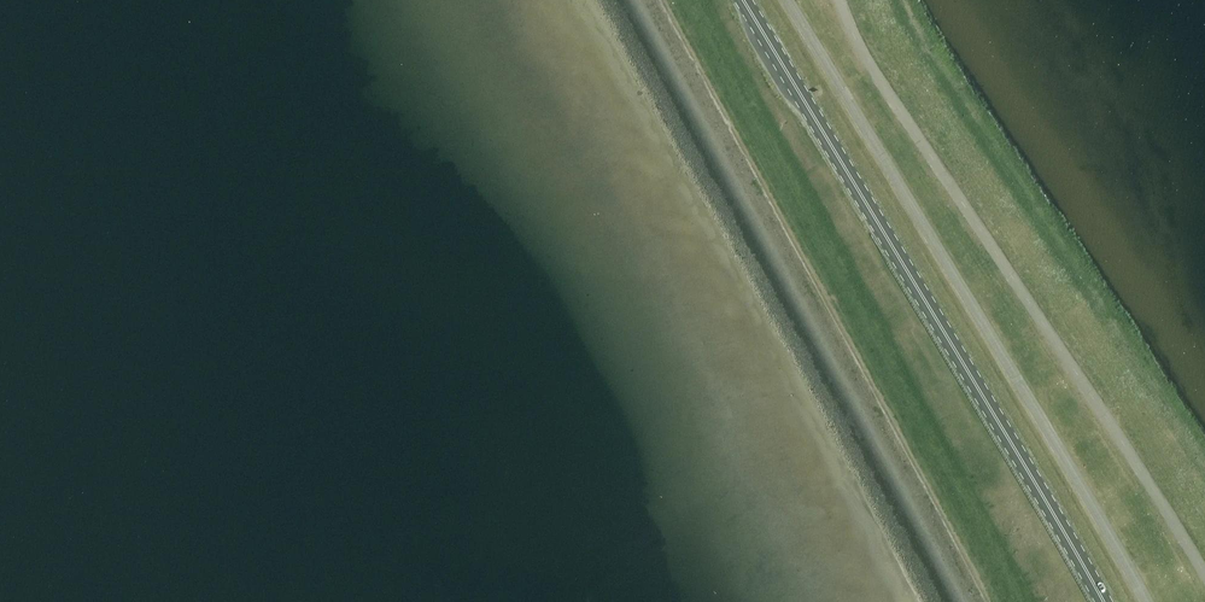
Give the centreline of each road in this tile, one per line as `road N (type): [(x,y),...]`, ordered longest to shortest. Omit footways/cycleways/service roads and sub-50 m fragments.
road 1 (primary): [(1104,601),(743,0)]
road 2 (unclassified): [(1146,601),(787,0)]

